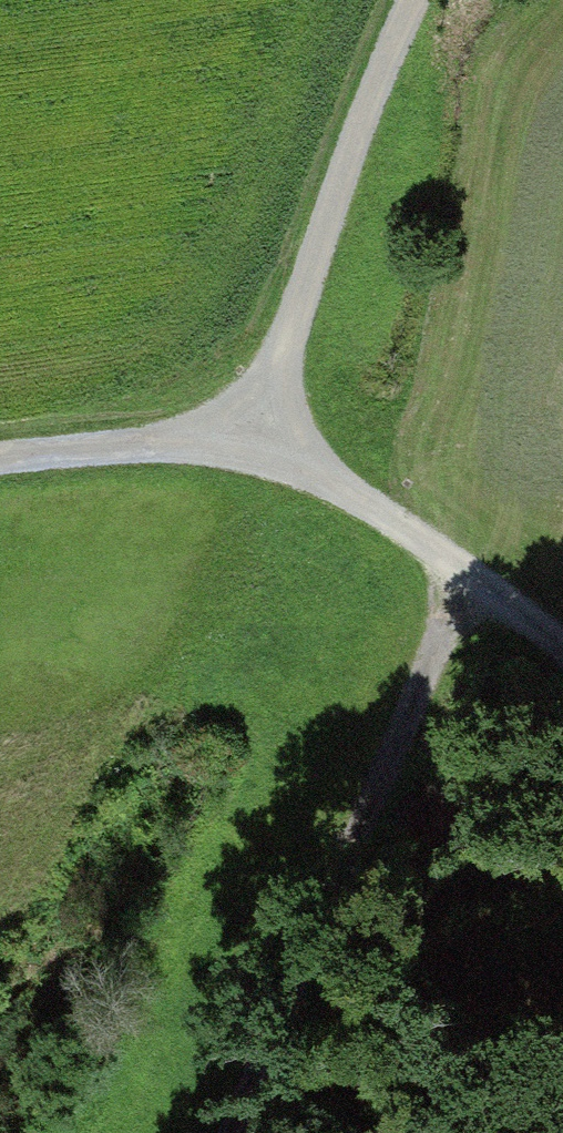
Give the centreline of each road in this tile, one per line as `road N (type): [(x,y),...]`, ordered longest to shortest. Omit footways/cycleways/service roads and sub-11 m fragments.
road 1 (track): [(562,659),(371,508),(256,438),(0,458)]
road 2 (track): [(459,582),(249,1132)]
road 3 (track): [(256,438),(352,147),(417,0)]

